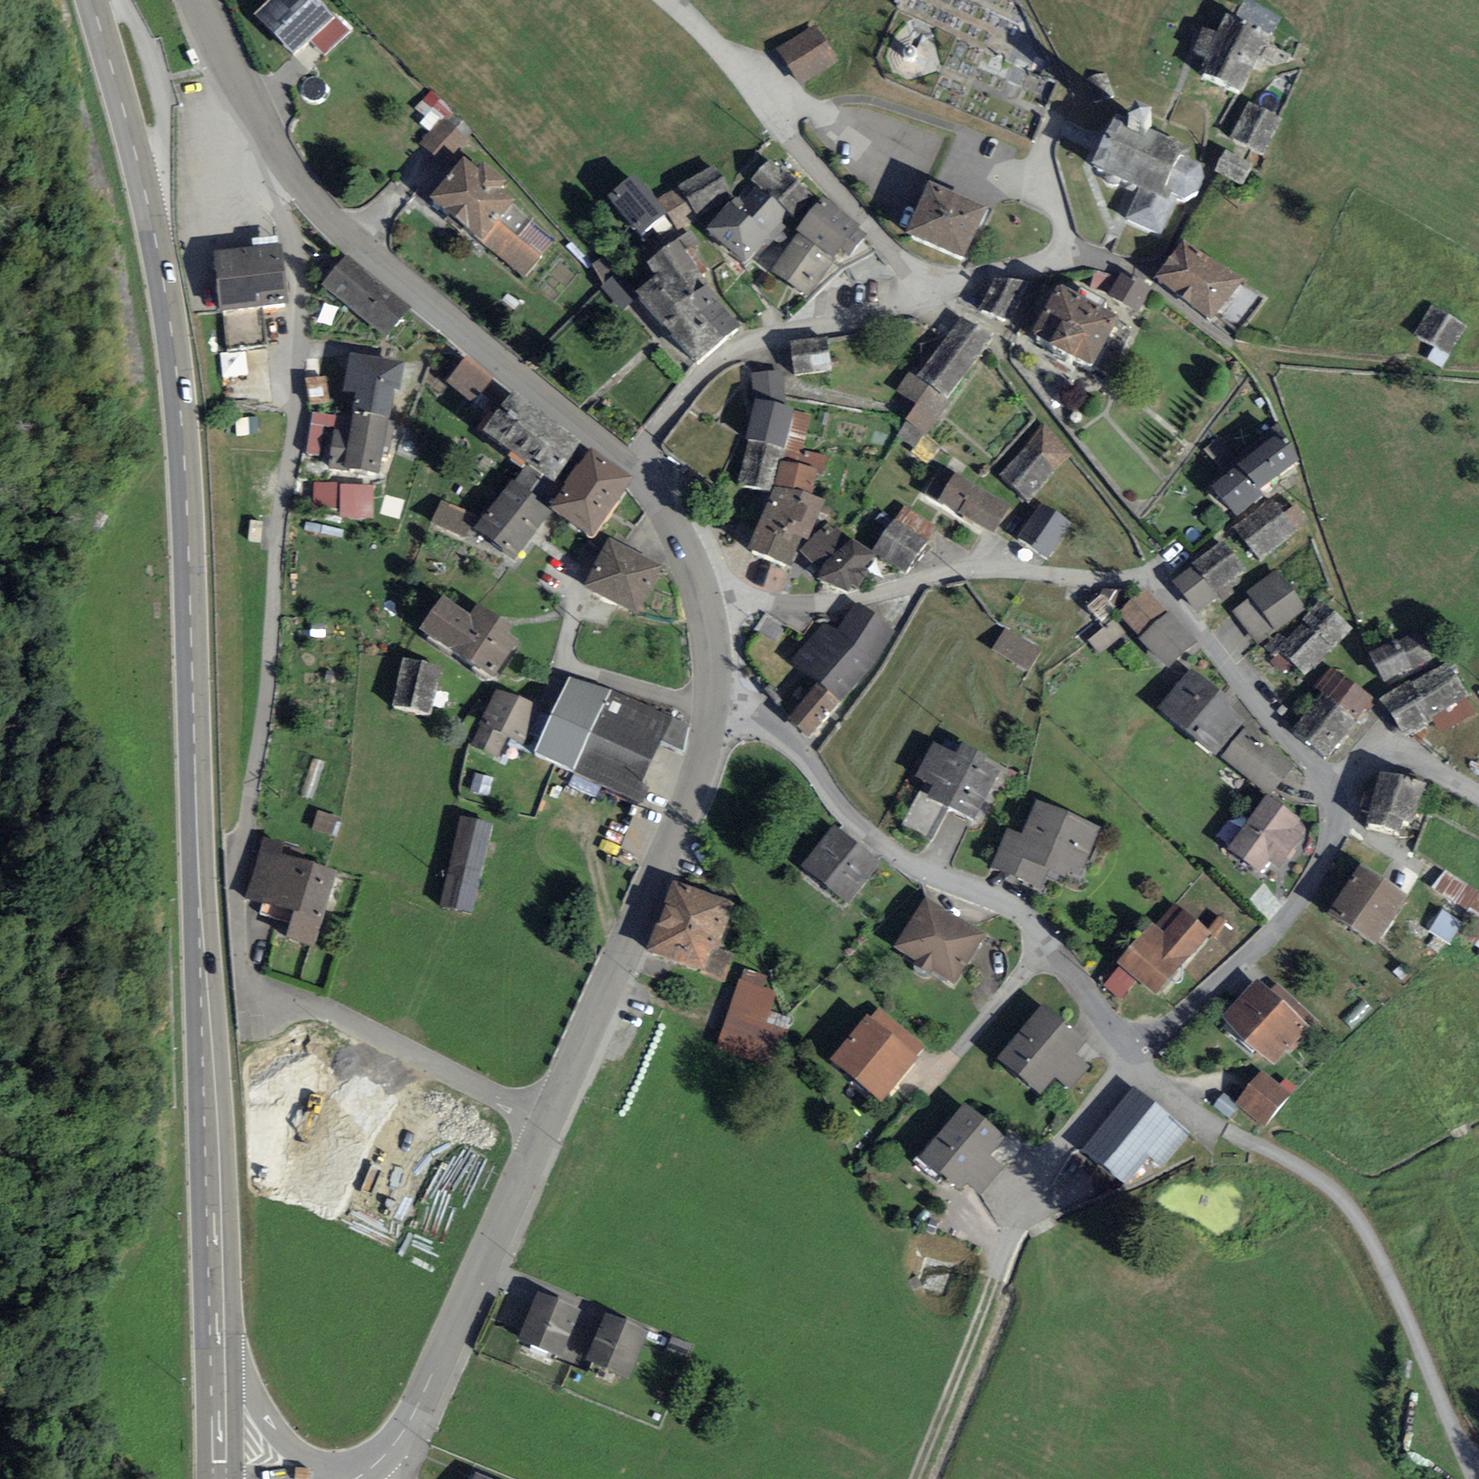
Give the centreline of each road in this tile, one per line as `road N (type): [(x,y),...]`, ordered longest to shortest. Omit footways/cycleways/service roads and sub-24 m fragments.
road 1 (secondary): [(91,0),(152,218),(185,460),(220,1478)]
road 2 (residential): [(549,1120),(322,1008),(258,988),(242,964),(246,842),(299,388),(300,262),(280,203),(291,169)]
road 3 (residential): [(706,605),(812,608),(973,572),(1148,582),(1167,593),(1331,783)]
road 4 (residential): [(715,707),(749,714),(778,732),(812,761),(846,814),(883,845),(924,871),(1001,901),(1035,927),(1136,1059)]
road 5 (residential): [(1136,1059),(1201,1118),(1318,1176),(1358,1213),(1391,1268),(1474,1478)]
road 6 (tertiary): [(638,471),(352,239),(291,169)]
road 7 (tertiary): [(549,1120),(677,825),(715,707)]
road 8 (tertiary): [(356,1478),(386,1455),(421,1398),(549,1120)]
road 9 (residential): [(675,0),(932,298)]
road 10 (residential): [(638,471),(702,380),(735,350),(884,317),(932,298)]
road 11 (residential): [(1136,1059),(1286,921),(1324,866),(1338,818),(1331,783)]
road 12 (residential): [(932,298),(1051,262),(1068,248),(1052,184),(1064,117)]
road 13 (residential): [(1136,1059),(1041,1181),(1001,1276)]
road 14 (track): [(1001,1276),(917,1478)]
road 15 (tertiary): [(291,169),(201,0)]
road 16 (residential): [(1331,783),(1388,740),(1478,788)]
road 17 (tertiary): [(706,605),(678,524),(638,471)]

